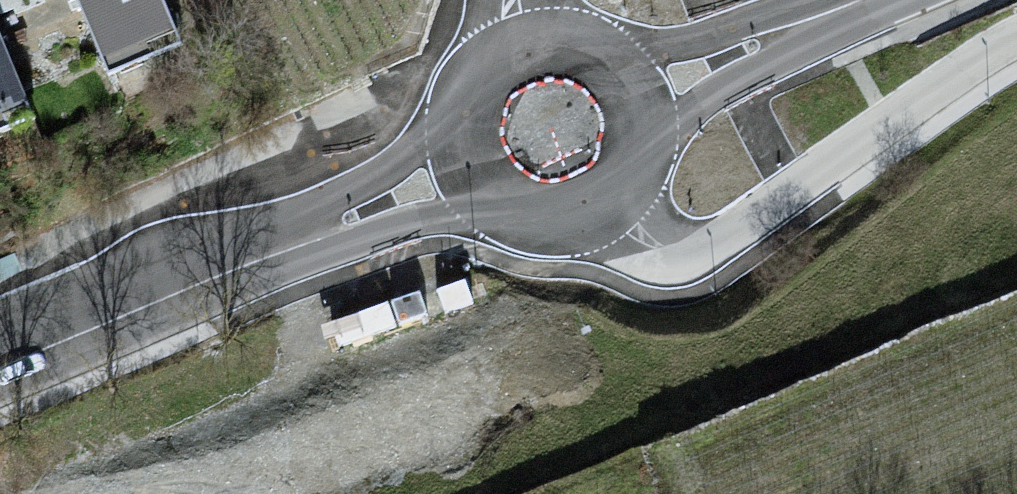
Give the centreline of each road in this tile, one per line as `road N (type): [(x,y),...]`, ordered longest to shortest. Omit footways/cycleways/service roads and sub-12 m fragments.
road 1 (unclassified): [(661,250),(684,259),(709,249),(1016,42)]
road 2 (tertiary): [(368,205),(0,360)]
road 3 (tertiary): [(622,127),(676,121),(775,66),(847,5)]
road 4 (tertiary): [(847,5),(756,20),(649,55),(604,86)]
road 5 (tertiary): [(368,205),(506,187)]
road 6 (tertiary): [(480,123),(368,205)]

